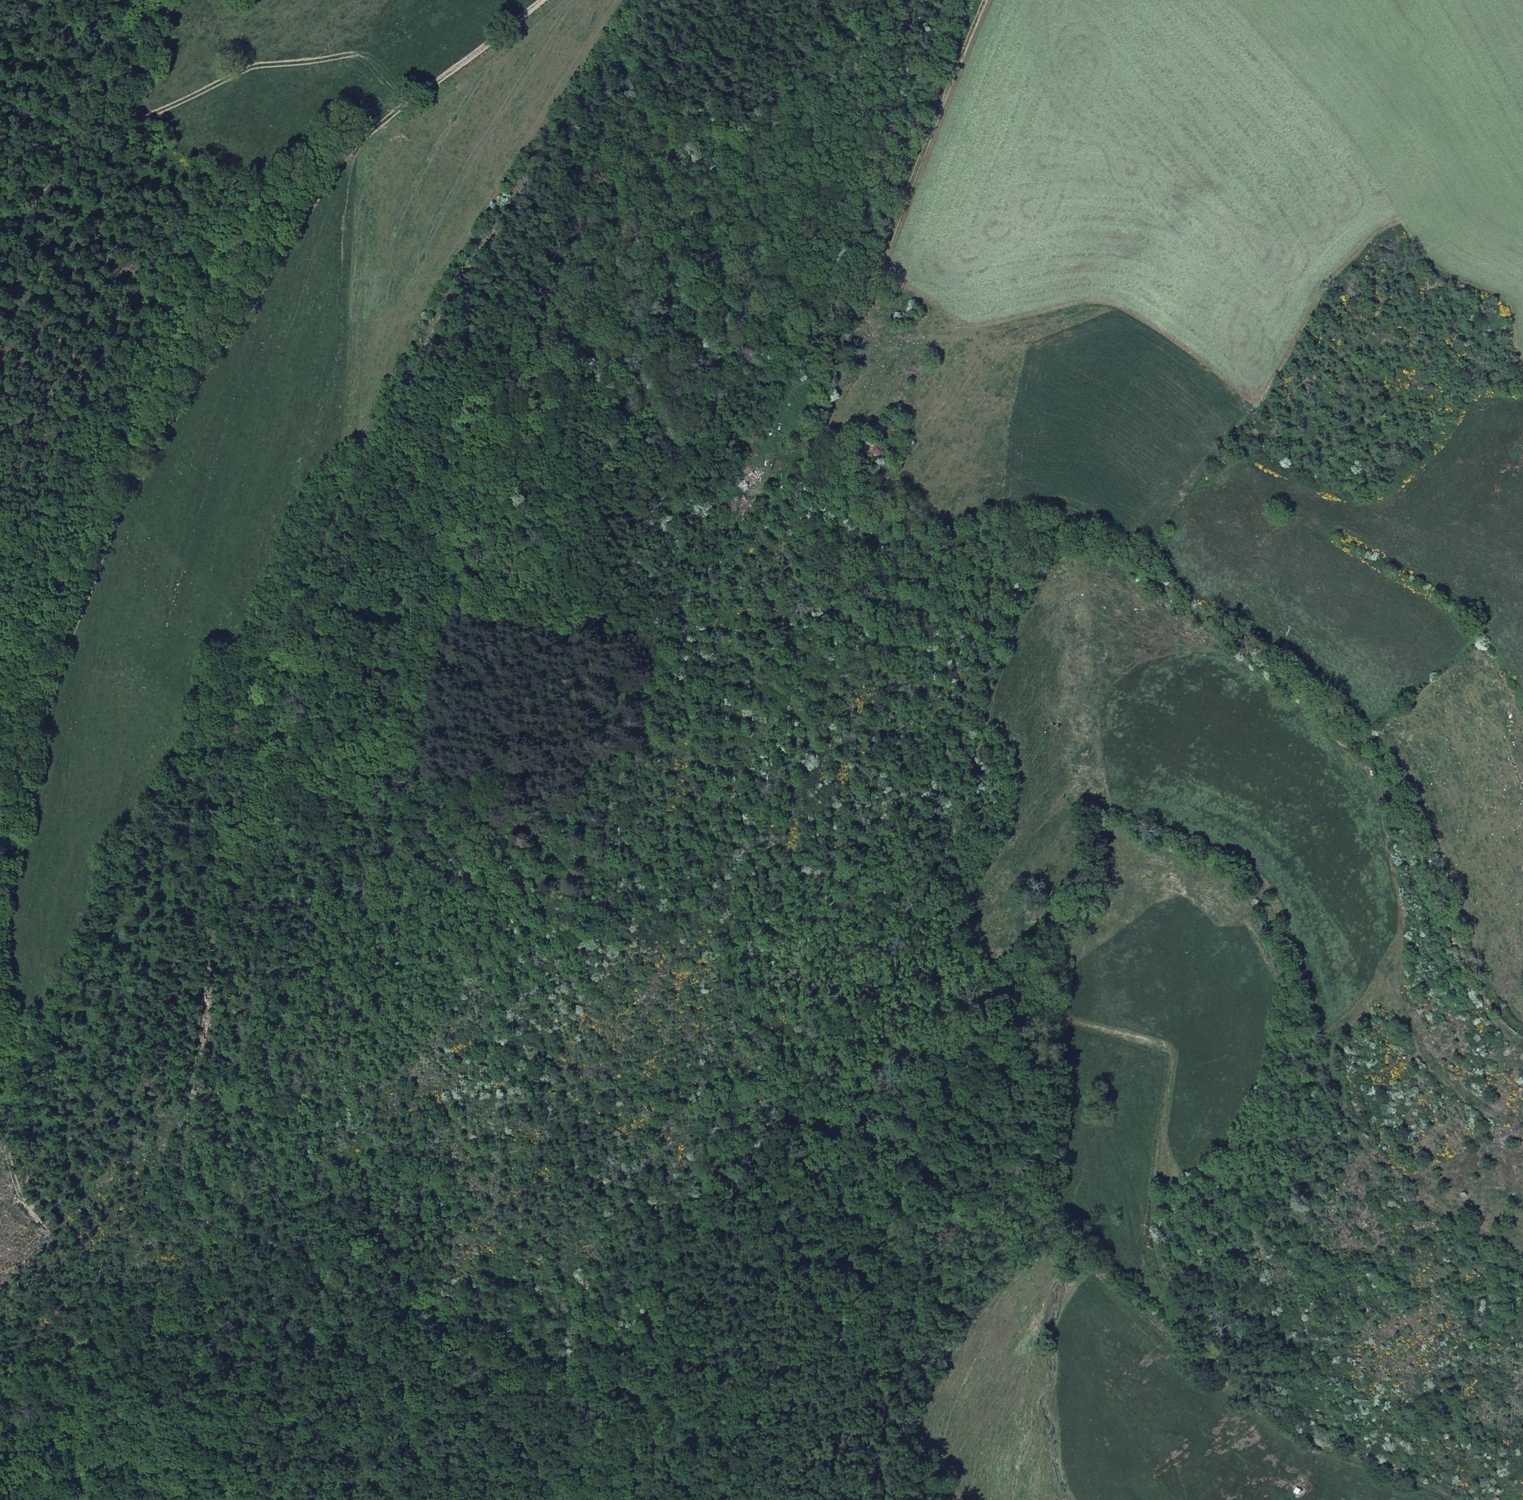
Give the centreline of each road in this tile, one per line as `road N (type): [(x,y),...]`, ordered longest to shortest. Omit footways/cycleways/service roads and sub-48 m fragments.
road 1 (track): [(1171,1057),(1154,1241),(1201,1341),(1243,1394),(1320,1445),(1450,1499)]

